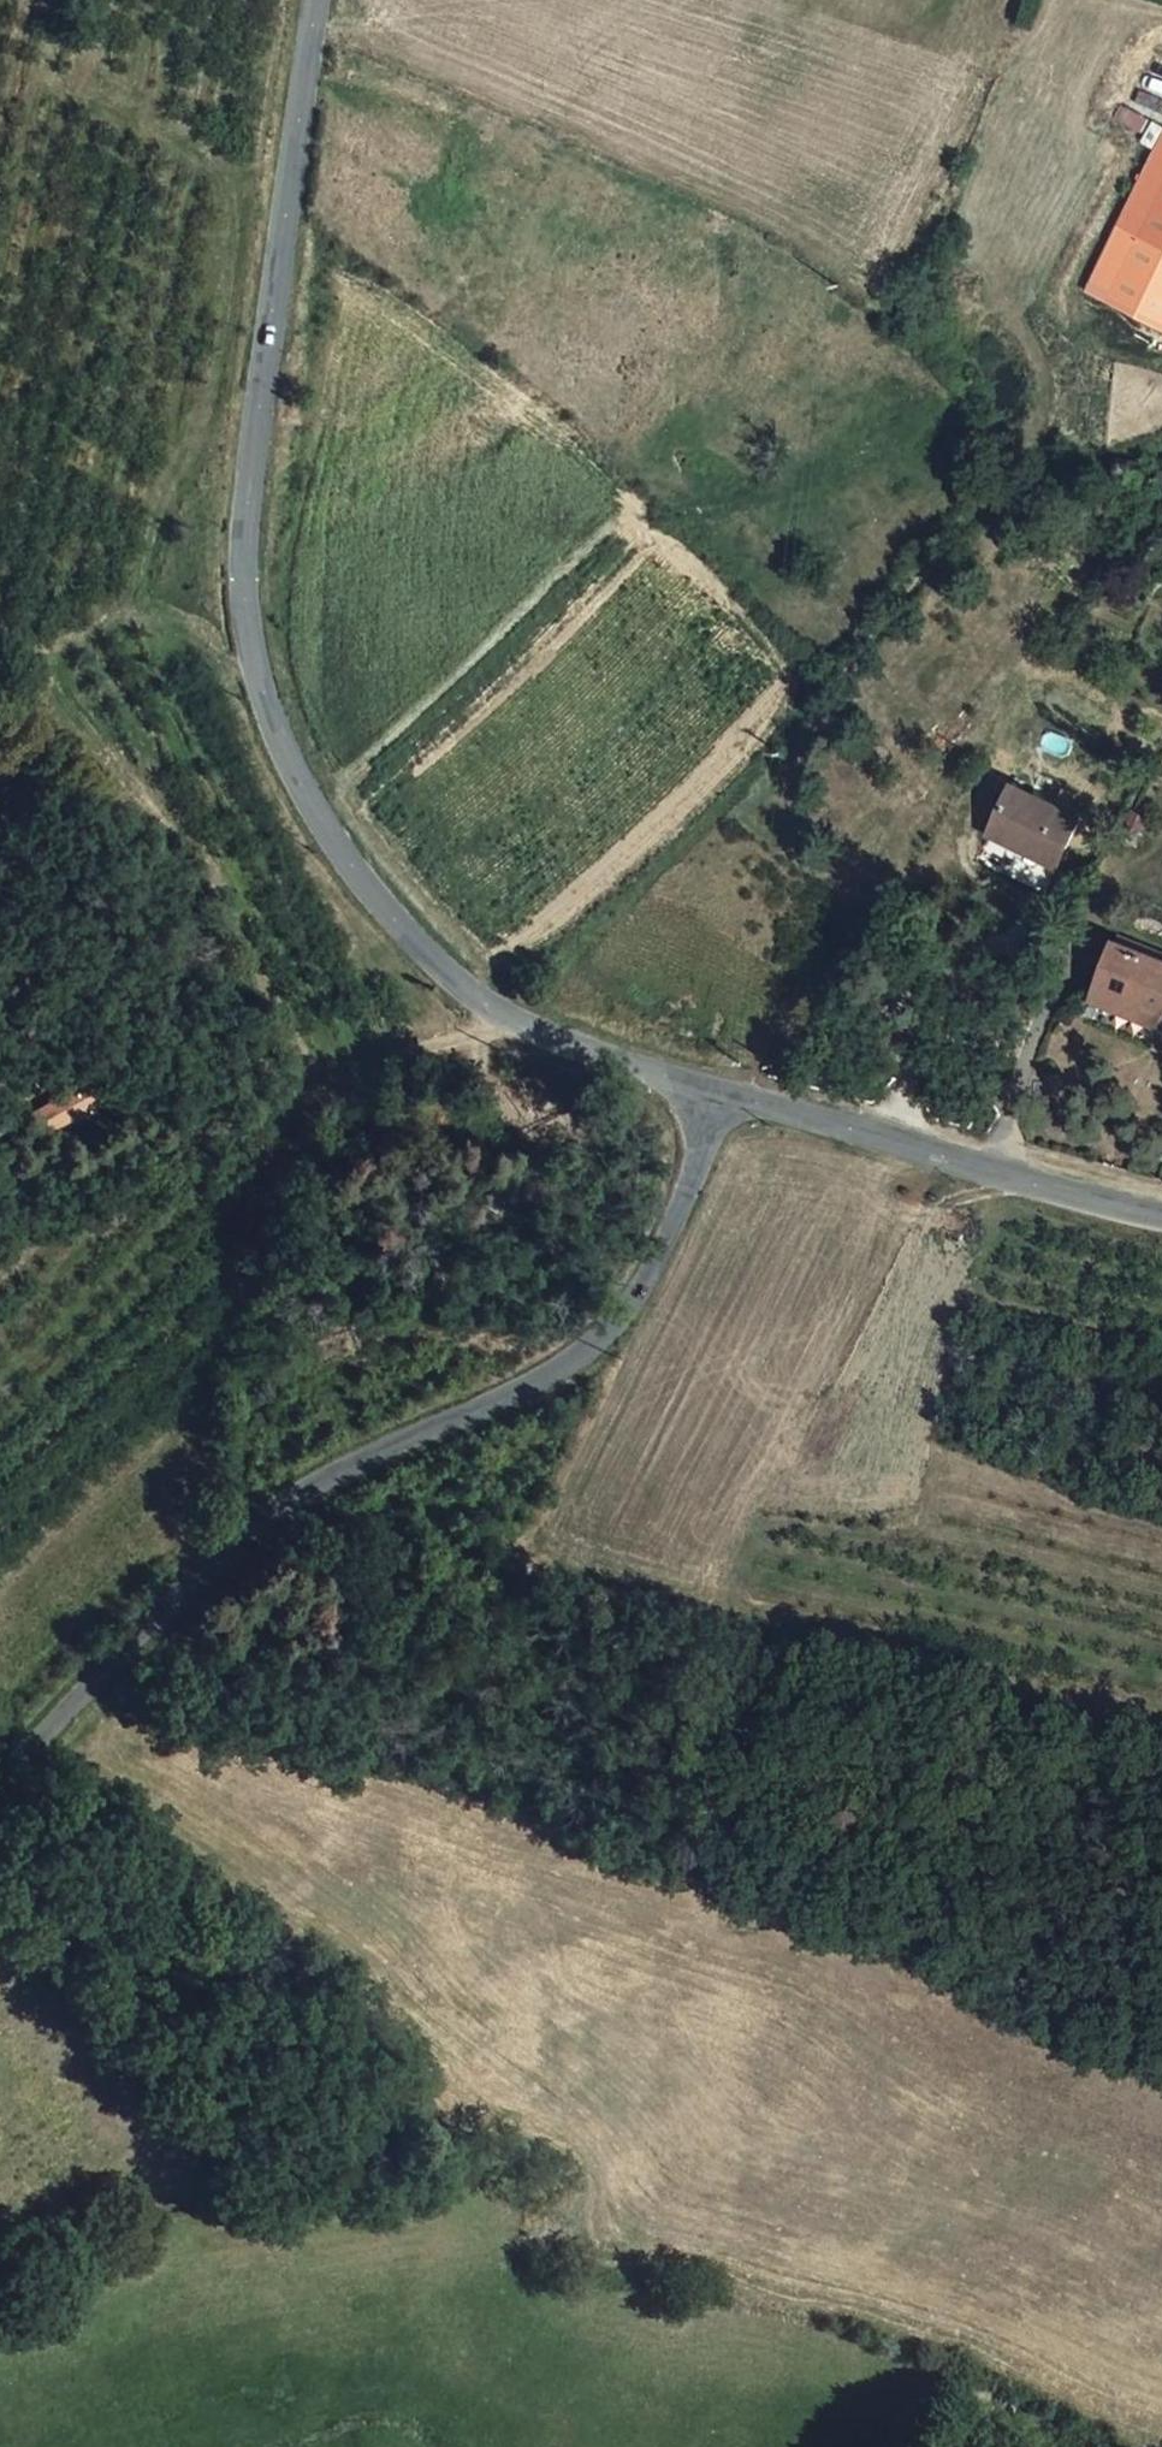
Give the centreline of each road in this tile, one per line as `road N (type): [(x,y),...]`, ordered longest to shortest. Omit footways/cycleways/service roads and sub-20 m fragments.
road 1 (tertiary): [(319,0),(249,511),(245,609),(265,699),(300,790),(352,873),(464,996),(516,1030),(727,1099)]
road 2 (unclassified): [(0,1775),(294,1500),(491,1413),(571,1368),(663,1251),(727,1099)]
road 3 (tertiary): [(727,1099),(1037,1191),(1161,1220)]
road 4 (track): [(298,1094),(82,1147)]
road 5 (track): [(496,1017),(298,1094)]

